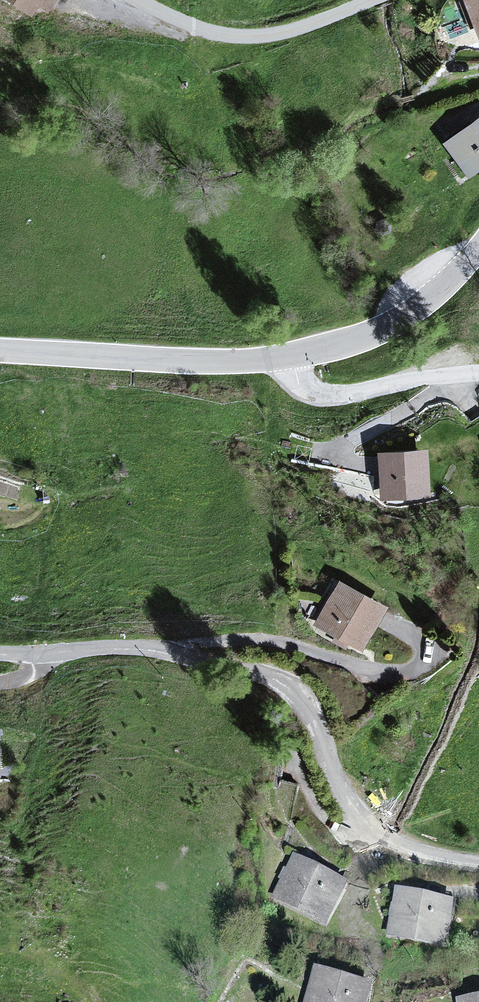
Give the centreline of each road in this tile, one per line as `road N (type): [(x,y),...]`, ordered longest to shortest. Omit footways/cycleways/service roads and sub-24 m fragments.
road 1 (residential): [(478,862),(439,857),(379,833),(347,803),(298,694),(263,674),(132,647),(0,653)]
road 2 (tertiary): [(291,358),(232,365),(0,353)]
road 3 (tertiary): [(478,250),(427,303),(362,340),(291,358)]
road 4 (residential): [(291,358),(301,386),(319,395),(478,372)]

